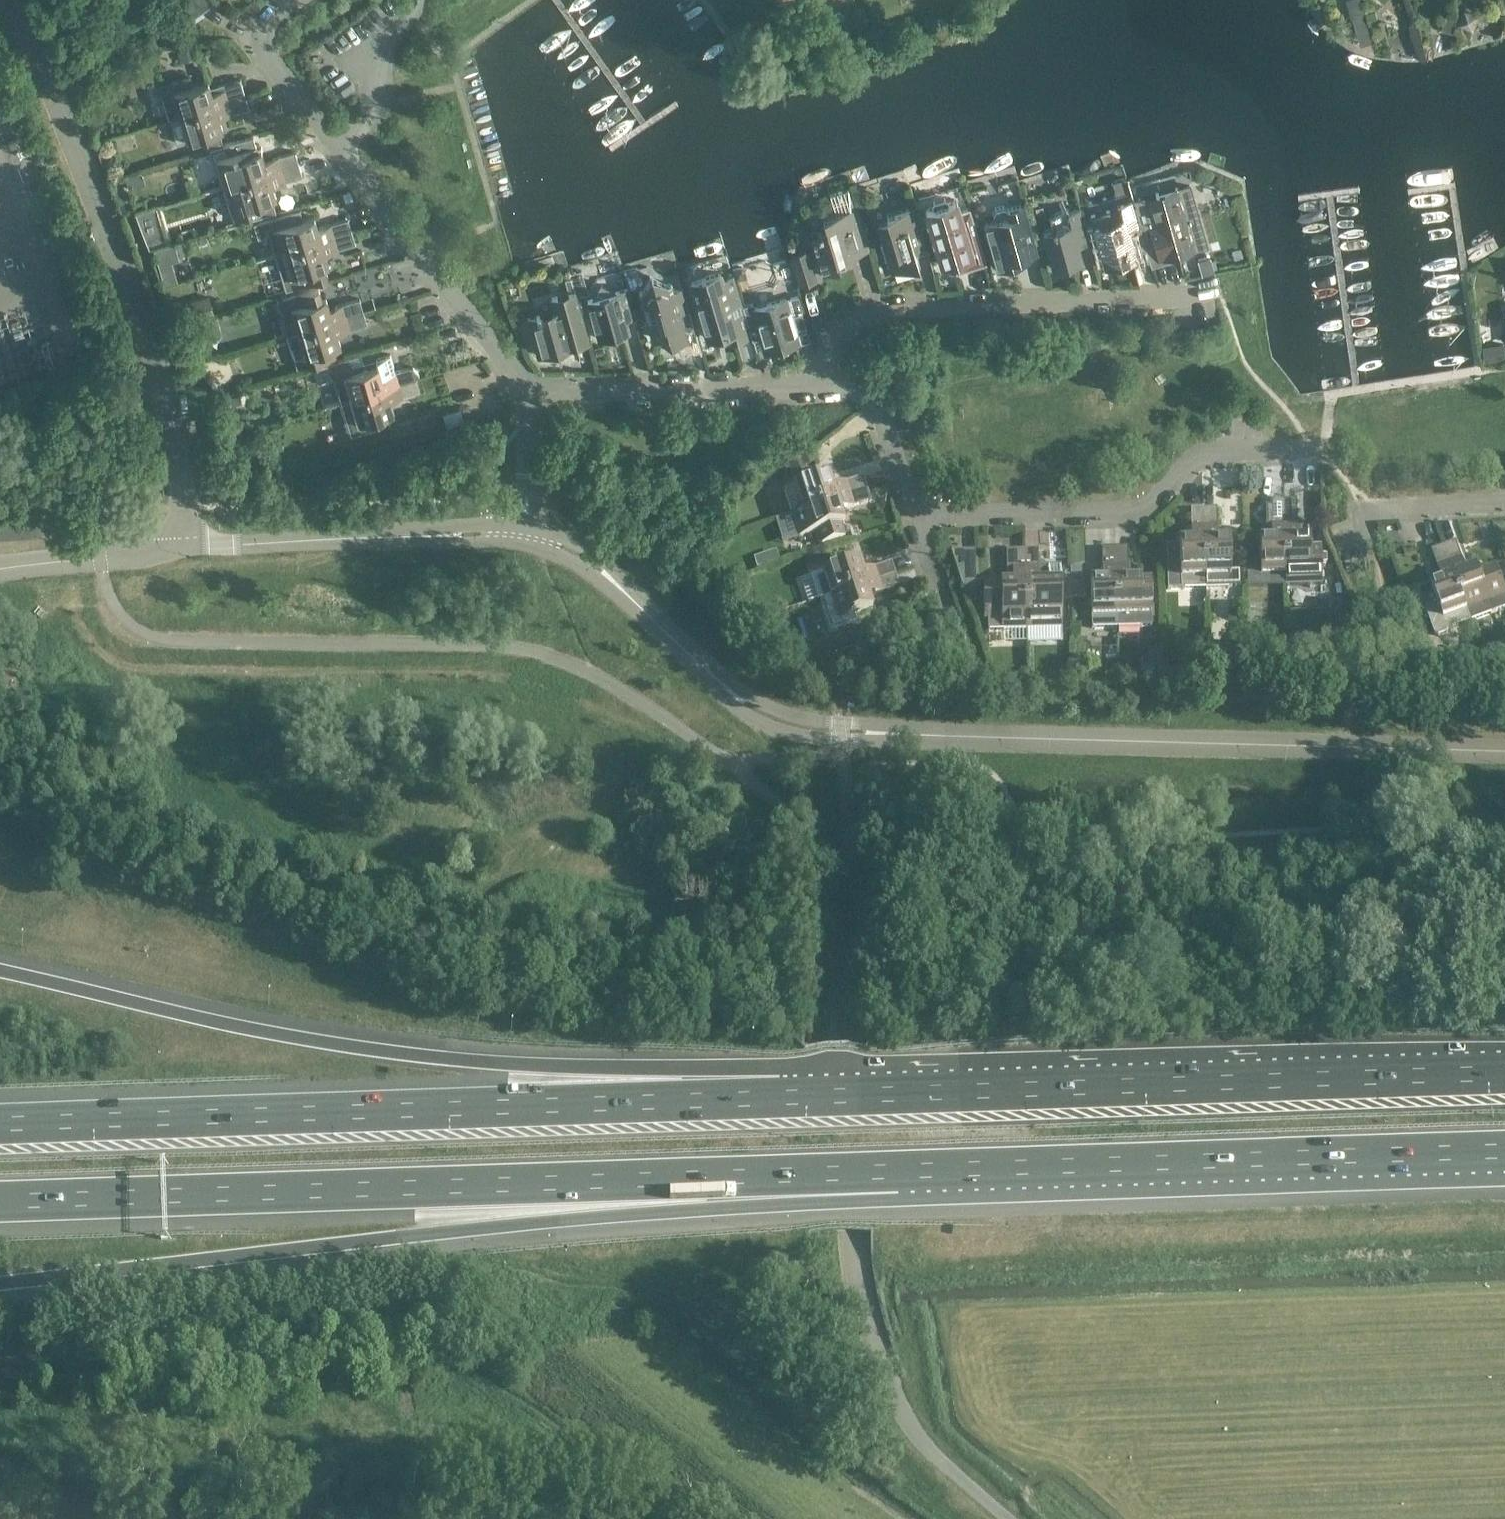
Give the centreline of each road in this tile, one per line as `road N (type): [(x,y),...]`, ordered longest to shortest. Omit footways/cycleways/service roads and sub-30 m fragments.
road 1 (unclassified): [(527,533),(579,554),(745,702),(804,726),(1504,750)]
road 2 (motorway): [(0,1284),(897,1172)]
road 3 (motorway): [(0,1199),(897,1172)]
road 4 (motorway): [(781,1098),(334,1042),(0,971)]
road 5 (motorway): [(781,1098),(0,1127)]
road 6 (motorway): [(1504,1073),(781,1098)]
road 7 (motorway): [(897,1172),(1504,1152)]
road 8 (unclassified): [(185,549),(174,429),(138,310),(12,0)]
road 9 (residential): [(526,393),(266,57),(258,37),(297,0)]
road 10 (residential): [(821,387),(823,368),(859,325),(883,311),(1159,302),(1218,290)]
road 11 (residential): [(918,519),(1145,508),(1199,450),(1314,451)]
road 12 (unclassified): [(185,549),(527,533)]
road 13 (residential): [(821,387),(526,393)]
road 14 (residential): [(1504,499),(1360,507),(1374,549)]
road 15 (residential): [(918,519),(871,395),(821,387)]

